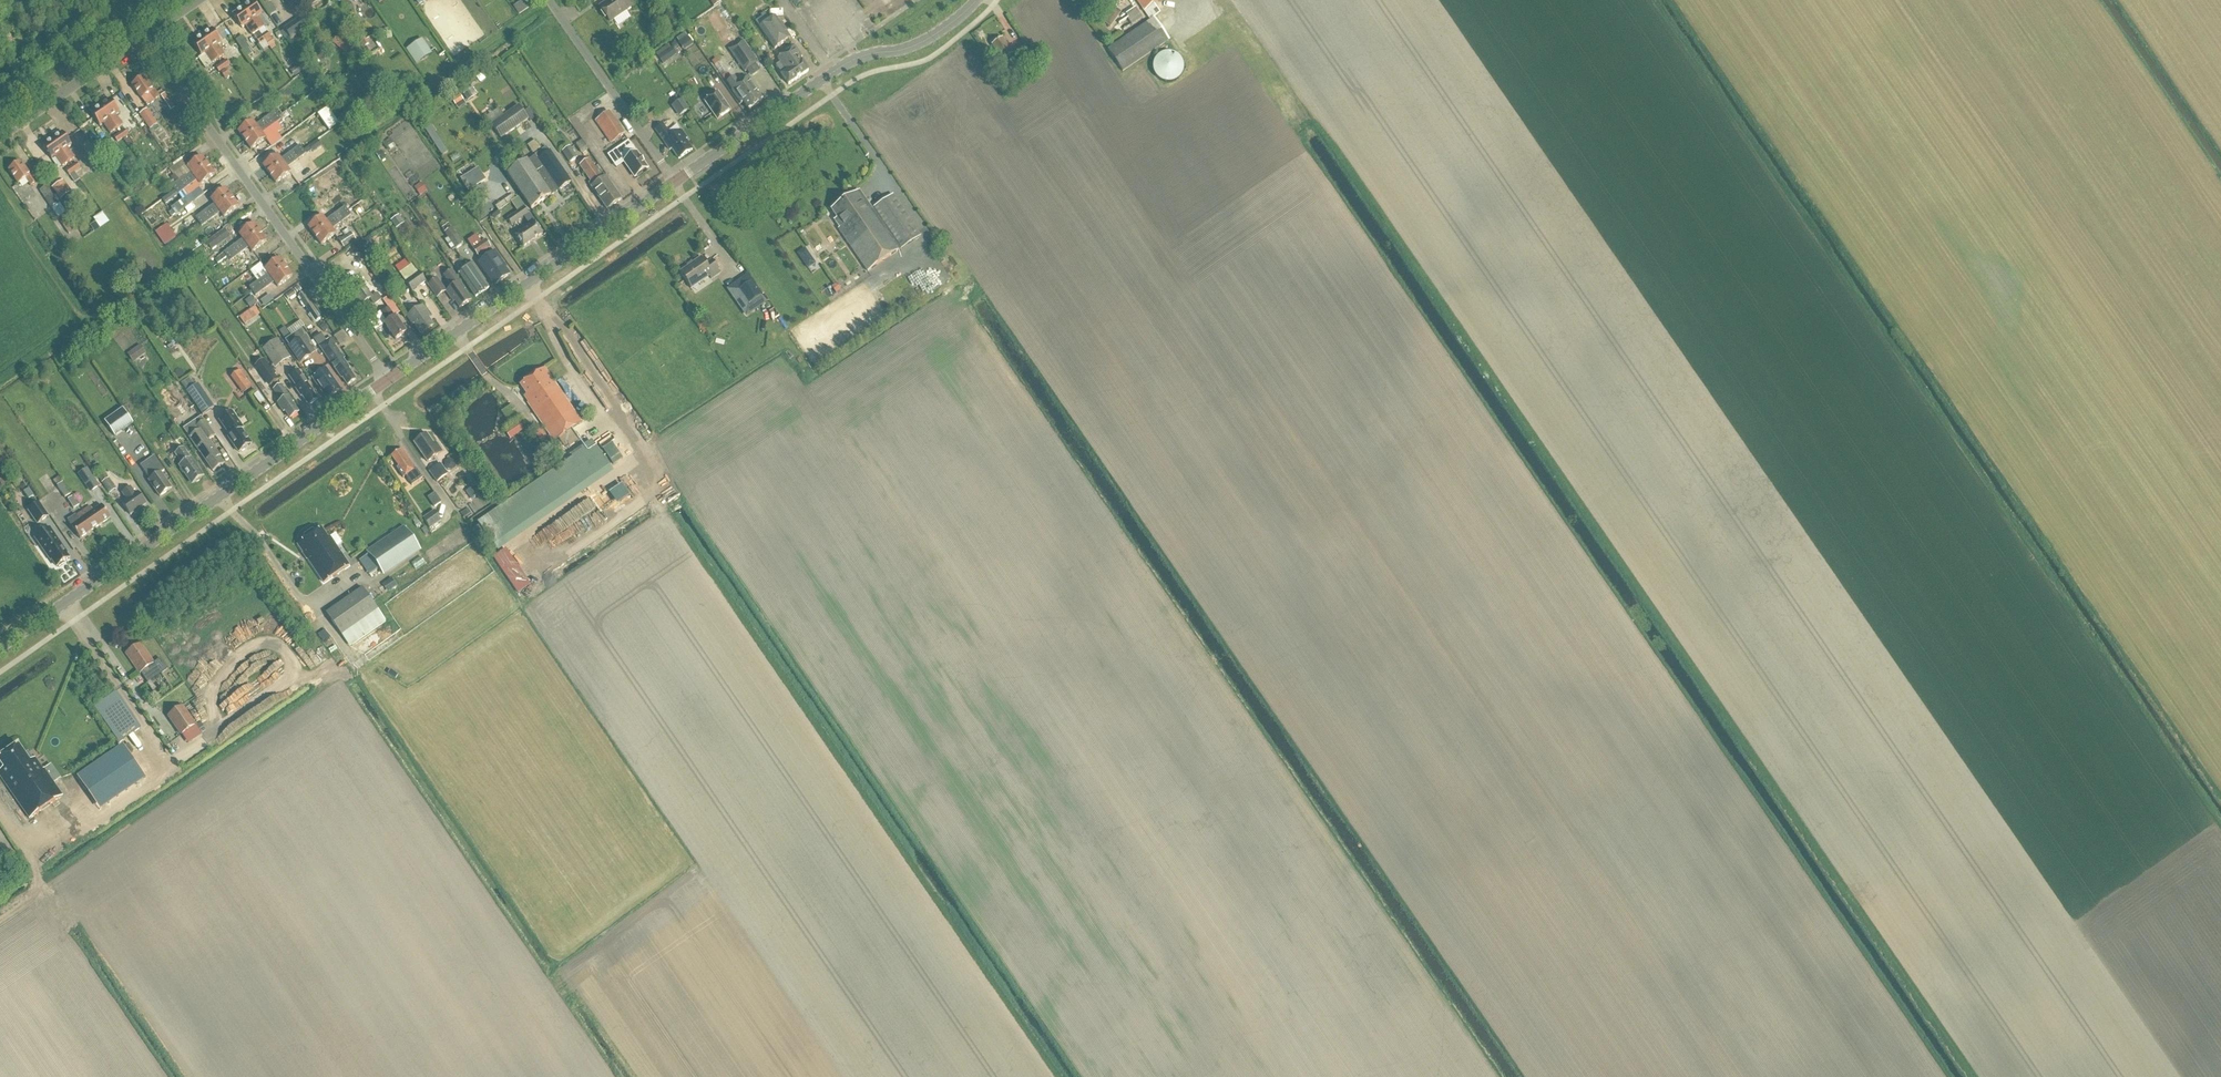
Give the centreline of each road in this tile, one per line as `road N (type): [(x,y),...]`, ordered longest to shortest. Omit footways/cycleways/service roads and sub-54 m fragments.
road 1 (tertiary): [(0,649),(388,380)]
road 2 (residential): [(388,380),(145,37)]
road 3 (tertiary): [(675,183),(845,65),(922,41),(977,0)]
road 4 (tertiary): [(388,380),(675,183)]
road 5 (residential): [(675,183),(549,0)]
road 6 (unclassified): [(0,138),(145,37)]

